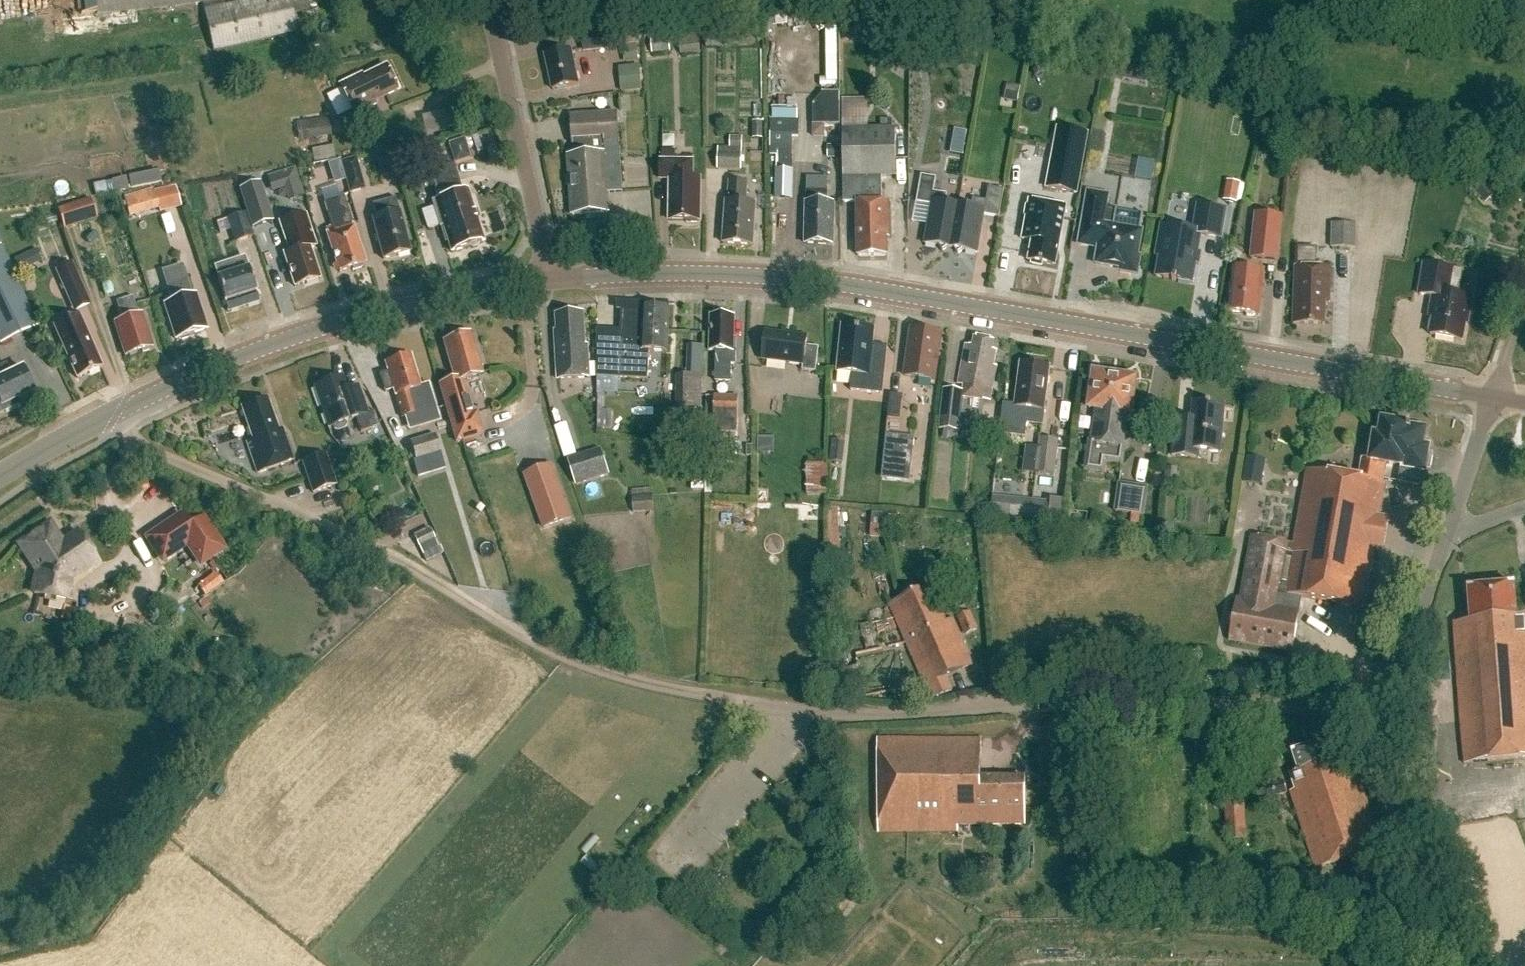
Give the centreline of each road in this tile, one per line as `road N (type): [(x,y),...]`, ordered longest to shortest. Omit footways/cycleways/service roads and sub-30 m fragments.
road 1 (residential): [(1390,705),(1156,698),(901,717),(645,690),(571,661),(394,556),(122,432),(113,416)]
road 2 (secondary): [(1492,399),(852,286),(645,274),(545,281)]
road 3 (secondary): [(113,416),(337,324),(545,281)]
road 4 (residential): [(545,281),(487,0)]
road 5 (unclassified): [(1448,965),(1380,774),(1390,705)]
road 6 (unclassified): [(1390,705),(1448,536)]
road 7 (unclassified): [(1448,536),(1492,399)]
road 8 (secondary): [(0,474),(113,416)]

